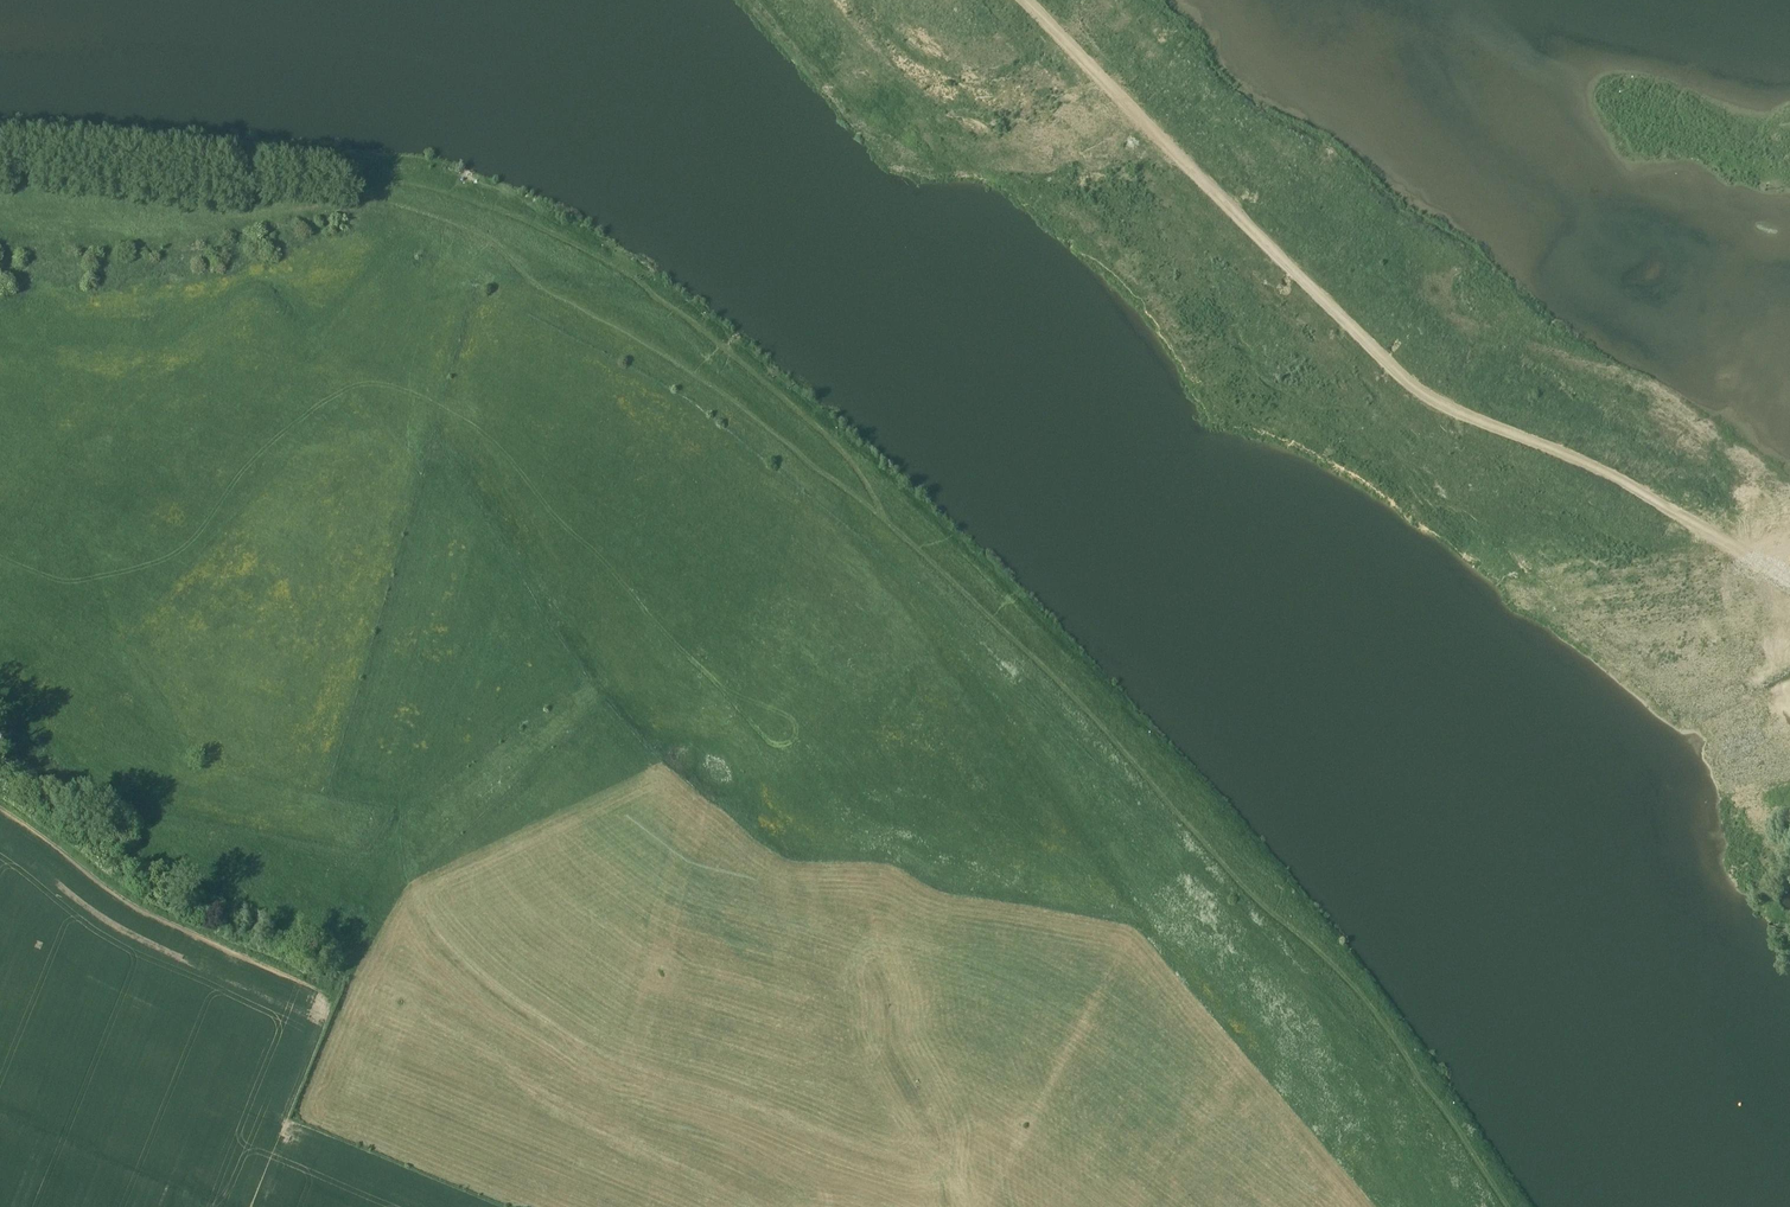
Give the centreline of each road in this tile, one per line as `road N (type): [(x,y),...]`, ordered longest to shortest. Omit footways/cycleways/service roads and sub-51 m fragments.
road 1 (track): [(1016,0),(1436,402),(1636,484),(1783,573),(1789,696)]
road 2 (track): [(298,198),(0,160)]
road 3 (track): [(253,1206),(263,1196),(321,995),(338,974),(349,977)]
road 4 (track): [(0,1114),(225,1206)]

